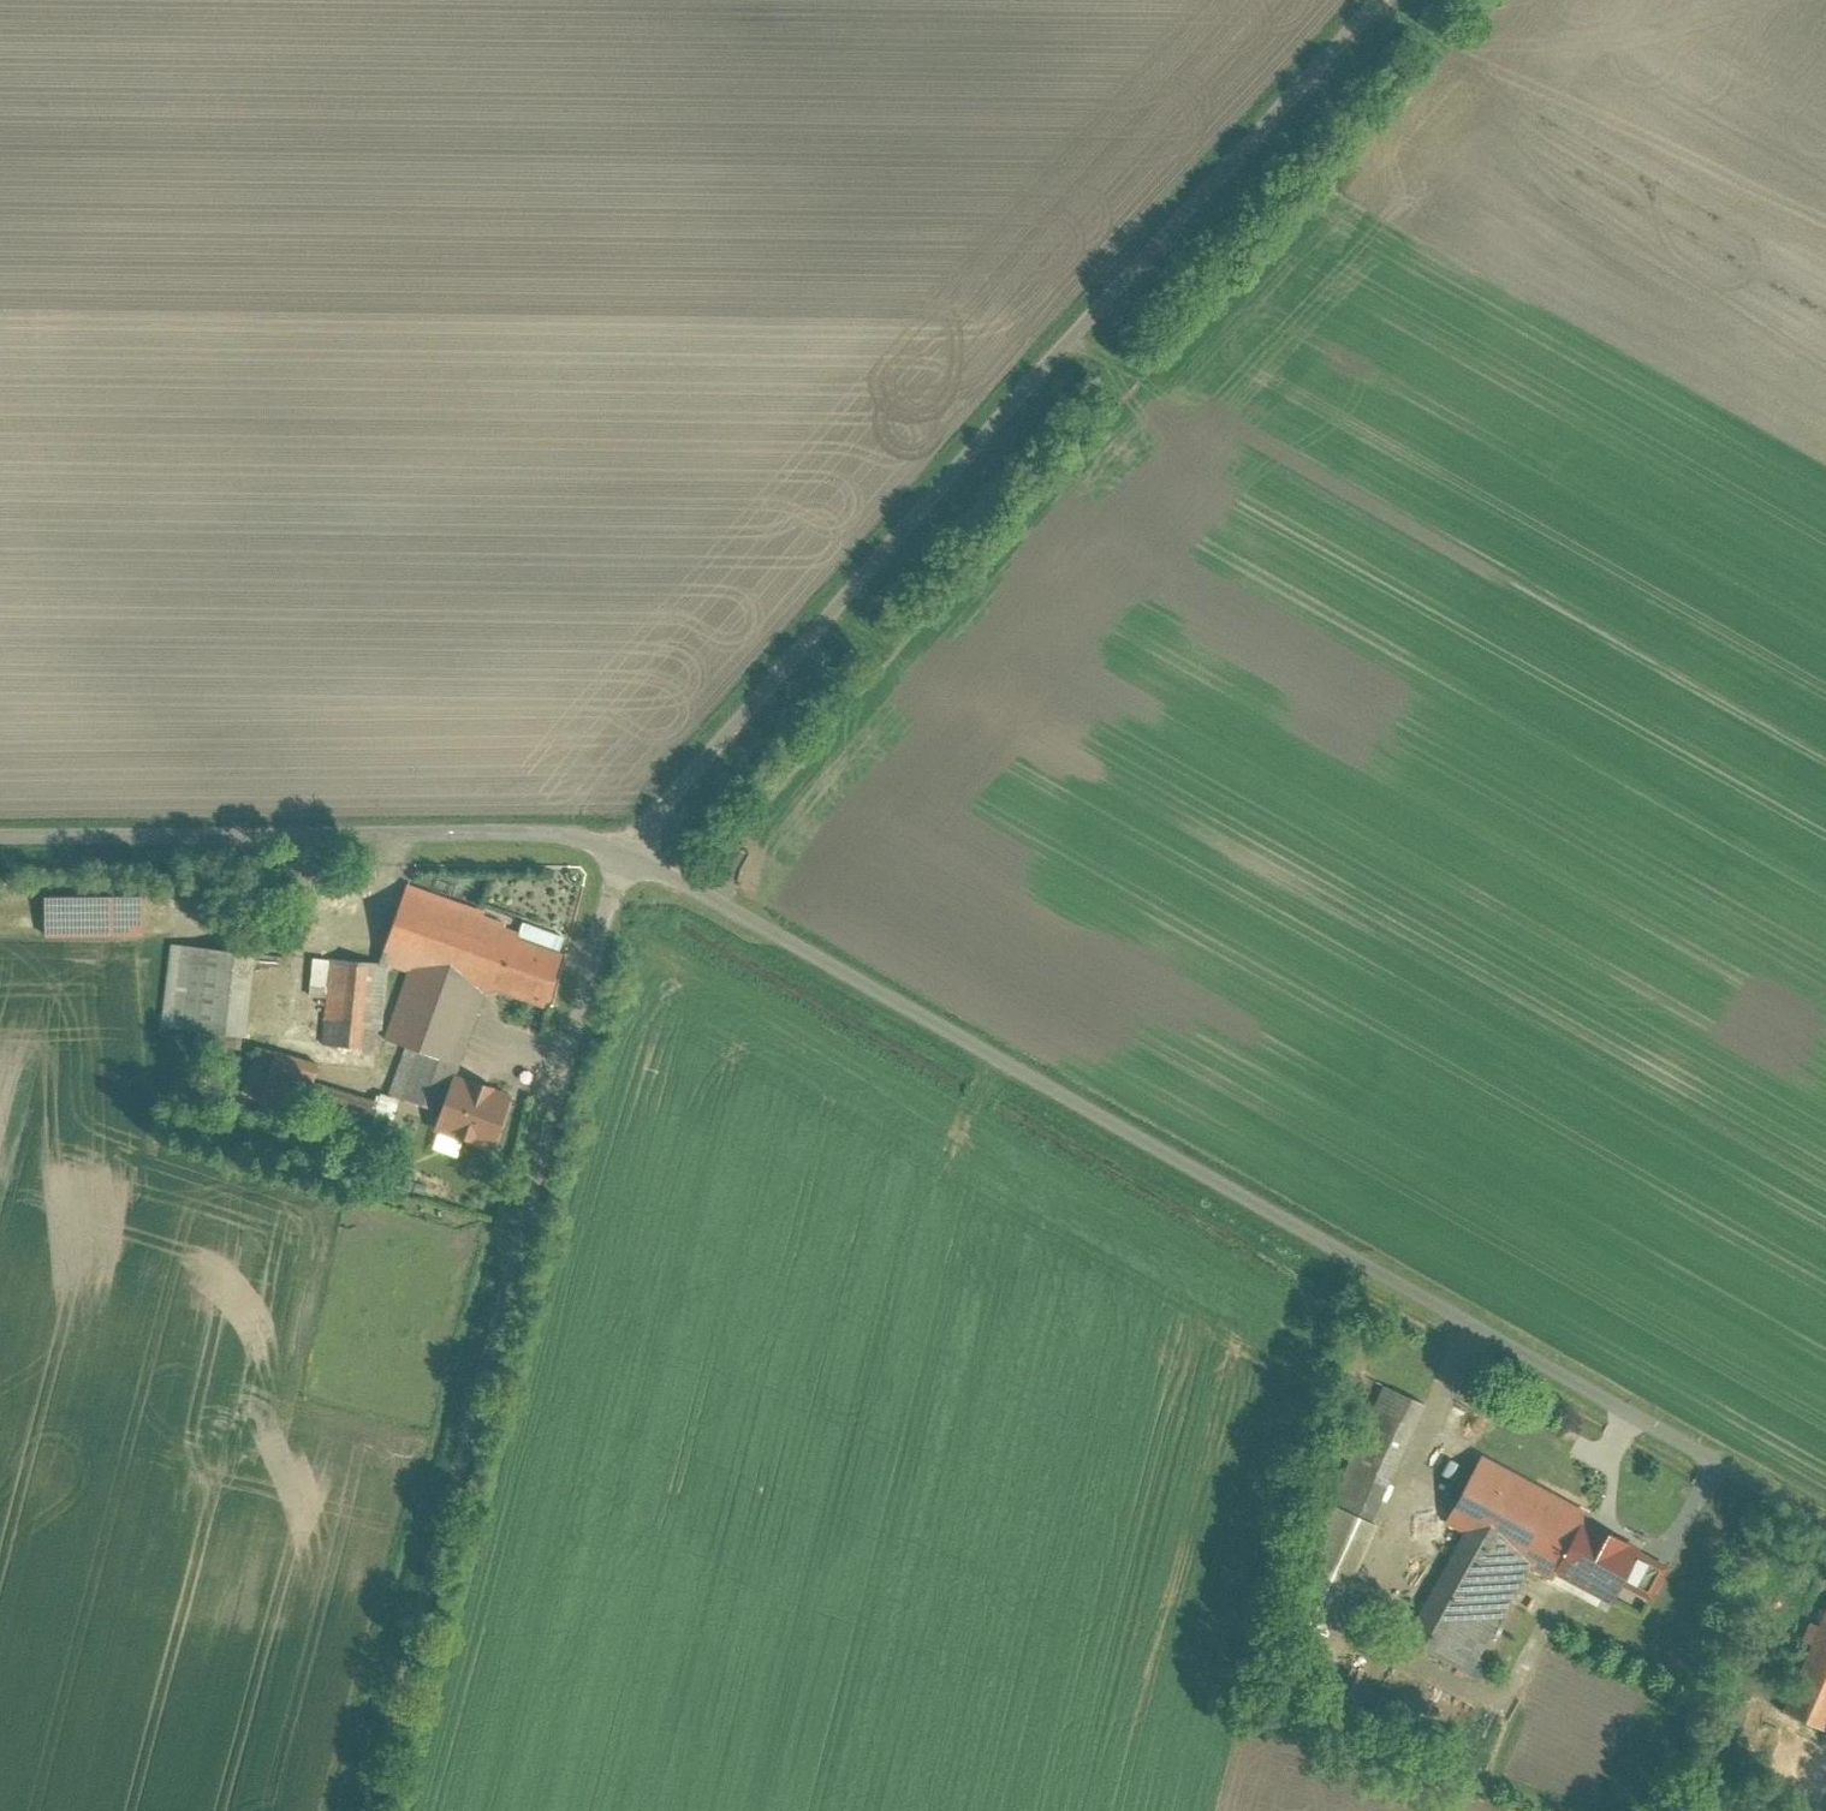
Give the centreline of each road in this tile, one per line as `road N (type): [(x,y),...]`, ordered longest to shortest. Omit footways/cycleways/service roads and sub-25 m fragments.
road 1 (residential): [(622,848),(1825,1522)]
road 2 (track): [(1381,0),(622,848)]
road 3 (track): [(622,848),(369,1810)]
road 4 (track): [(0,836),(547,833),(622,848)]

